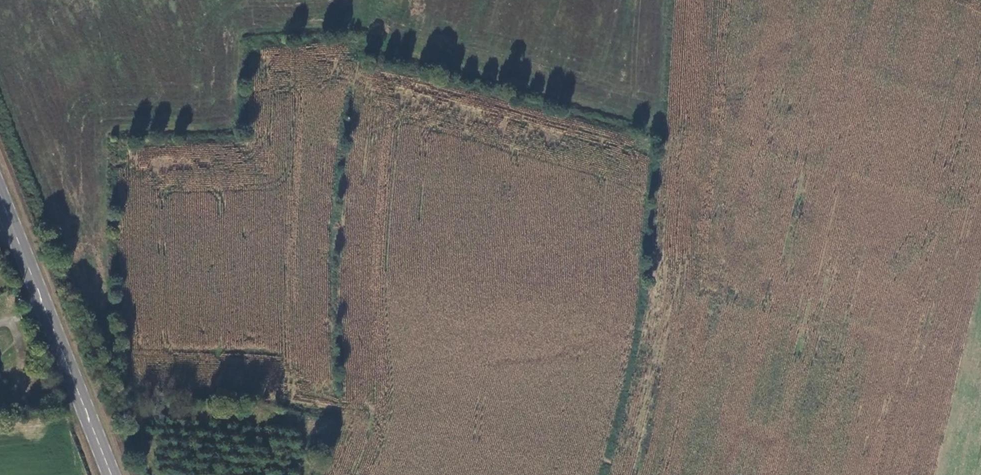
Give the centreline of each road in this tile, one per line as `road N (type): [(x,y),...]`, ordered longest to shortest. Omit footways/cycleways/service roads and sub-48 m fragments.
road 1 (secondary): [(0,195),(111,474)]

